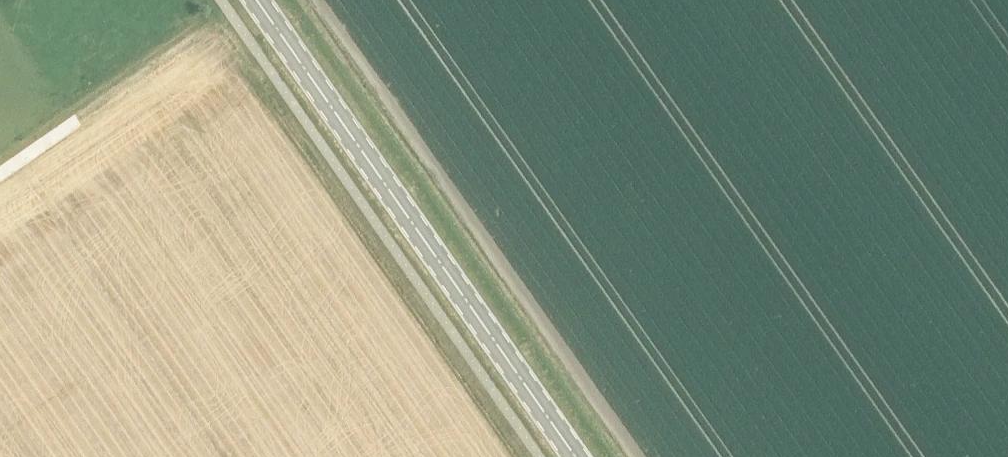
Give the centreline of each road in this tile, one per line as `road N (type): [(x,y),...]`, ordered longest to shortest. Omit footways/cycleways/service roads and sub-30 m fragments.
road 1 (secondary): [(575,456),(252,0)]

